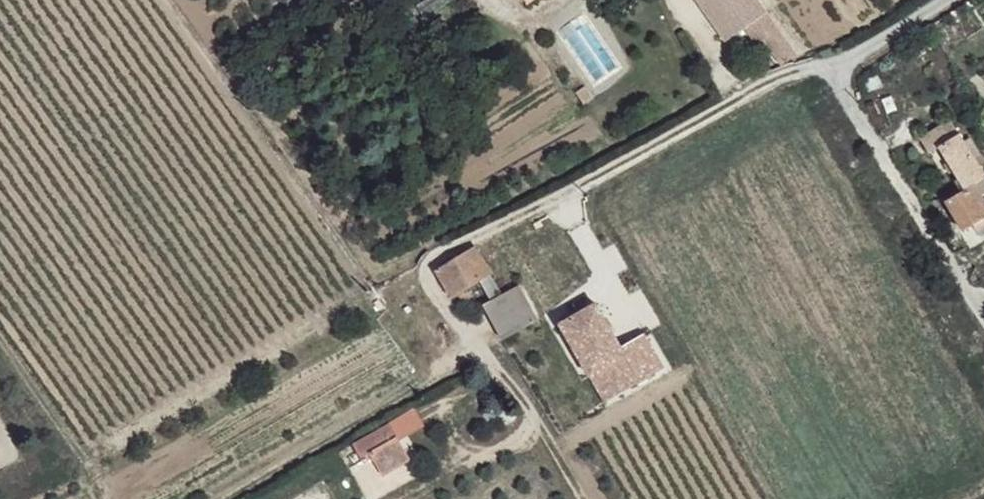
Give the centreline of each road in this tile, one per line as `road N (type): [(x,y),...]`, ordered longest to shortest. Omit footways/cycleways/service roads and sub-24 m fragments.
road 1 (unclassified): [(449,243),(799,75),(846,64),(947,0)]
road 2 (track): [(983,304),(846,64)]

